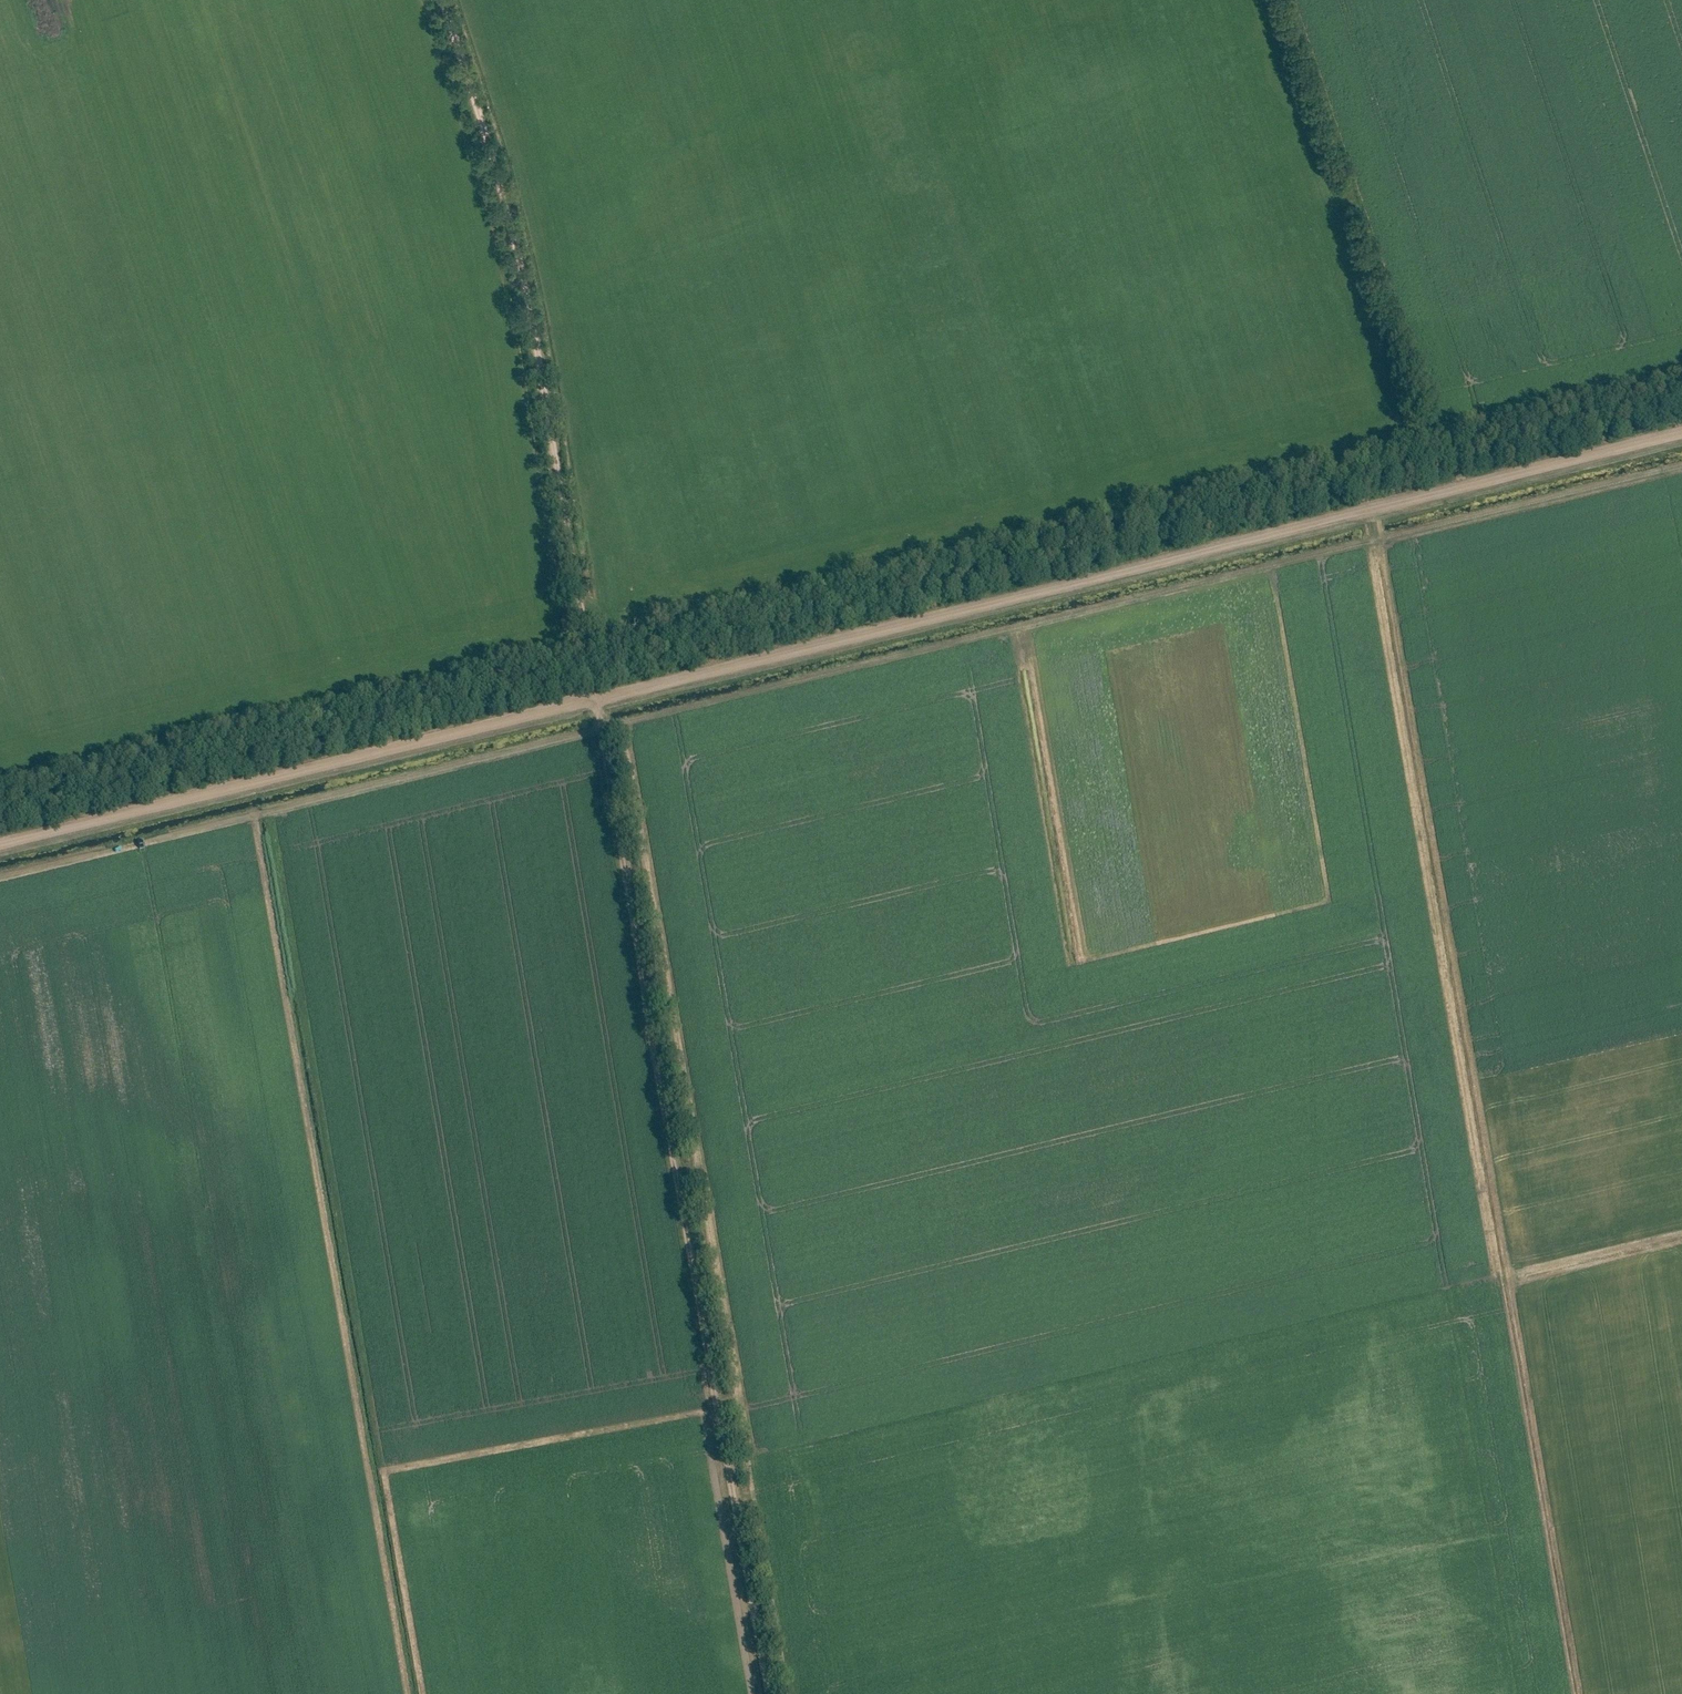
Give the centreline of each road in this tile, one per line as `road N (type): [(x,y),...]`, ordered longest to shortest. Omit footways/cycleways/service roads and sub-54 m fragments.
road 1 (track): [(595,699),(1681,430)]
road 2 (track): [(595,699),(767,1693)]
road 3 (track): [(443,0),(500,178),(532,320),(595,699)]
road 4 (track): [(0,842),(595,699)]

